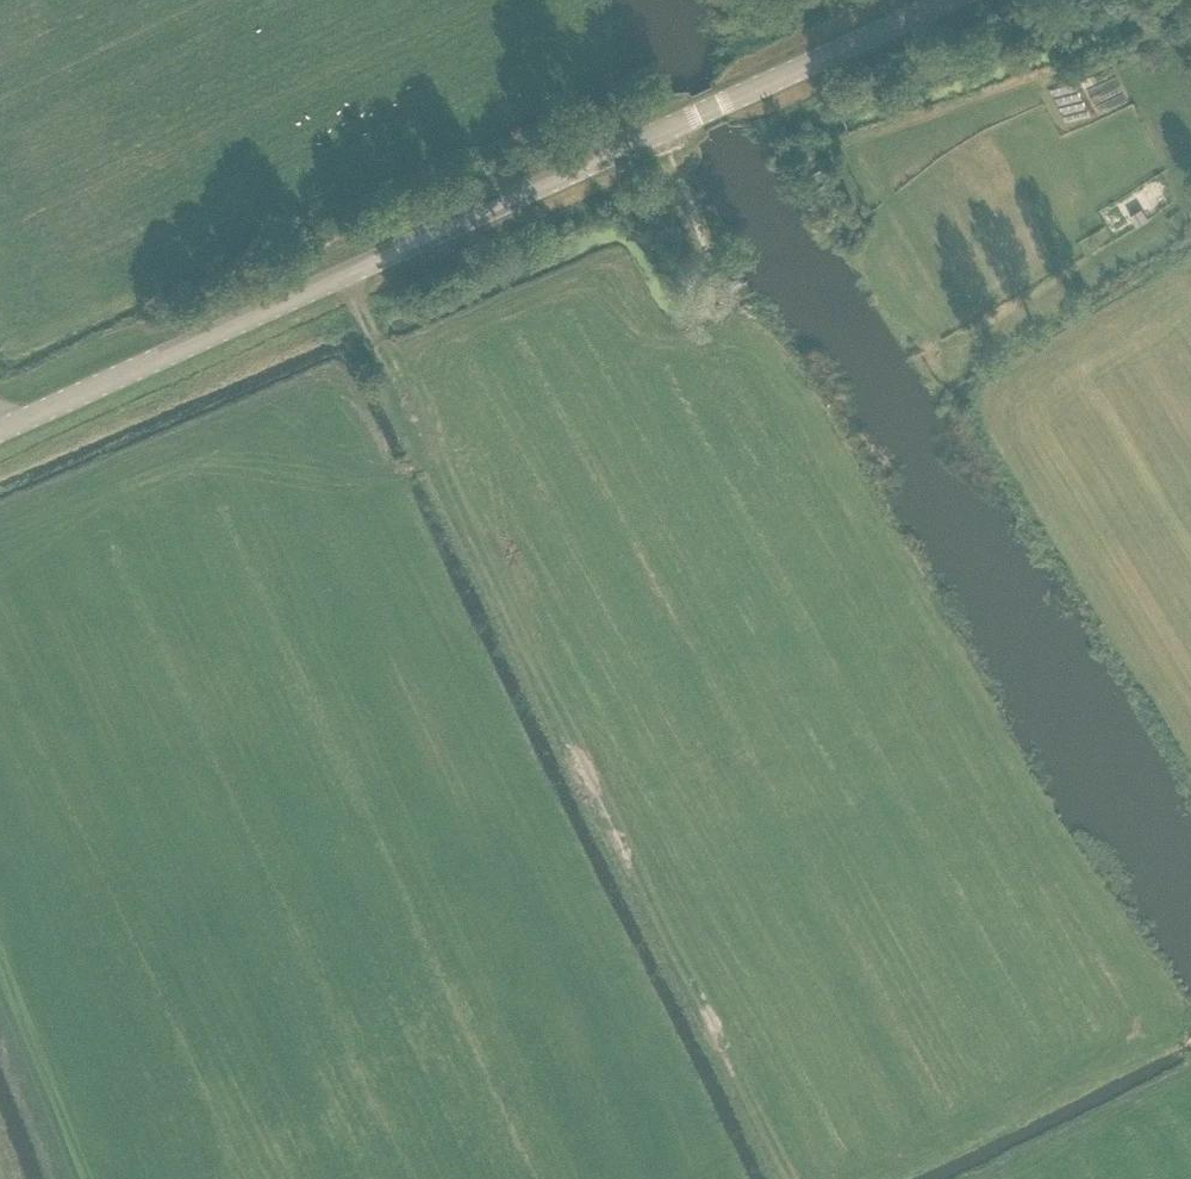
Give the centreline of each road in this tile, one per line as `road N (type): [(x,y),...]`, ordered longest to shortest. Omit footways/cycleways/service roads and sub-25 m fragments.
road 1 (secondary): [(0,437),(961,0)]

